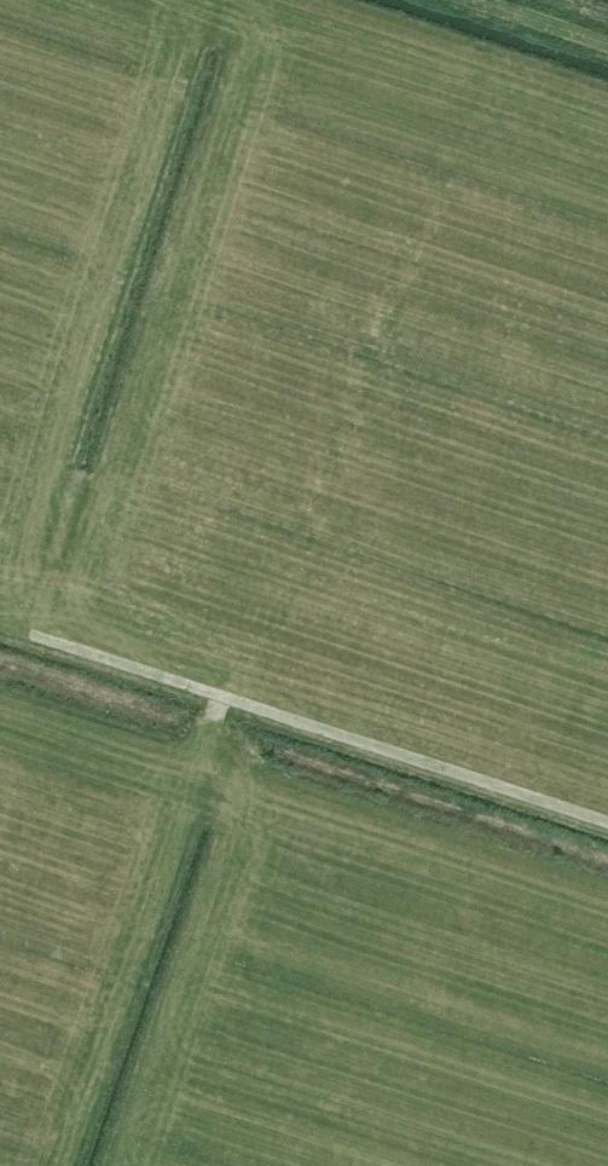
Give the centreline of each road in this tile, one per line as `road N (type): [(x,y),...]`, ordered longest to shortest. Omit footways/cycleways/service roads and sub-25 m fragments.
road 1 (track): [(35,633),(607,819)]

